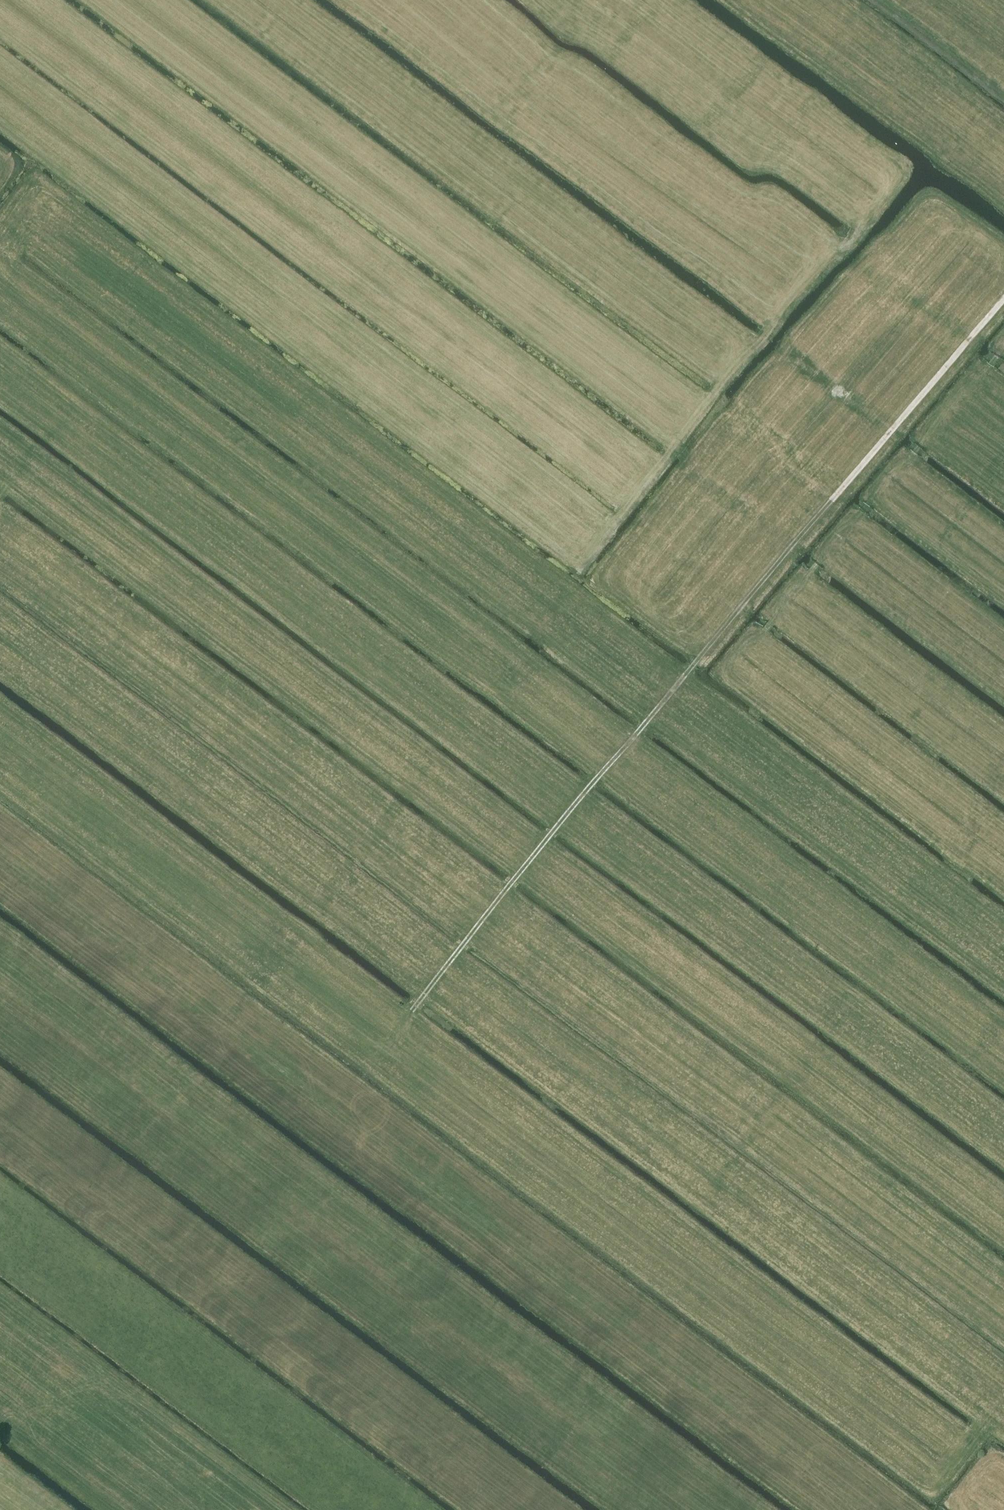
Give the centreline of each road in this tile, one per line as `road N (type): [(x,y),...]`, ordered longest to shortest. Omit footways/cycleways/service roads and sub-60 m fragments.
road 1 (track): [(408,1015),(597,778),(1003,299)]
road 2 (track): [(408,1015),(971,1440),(990,1424),(1003,1433)]

